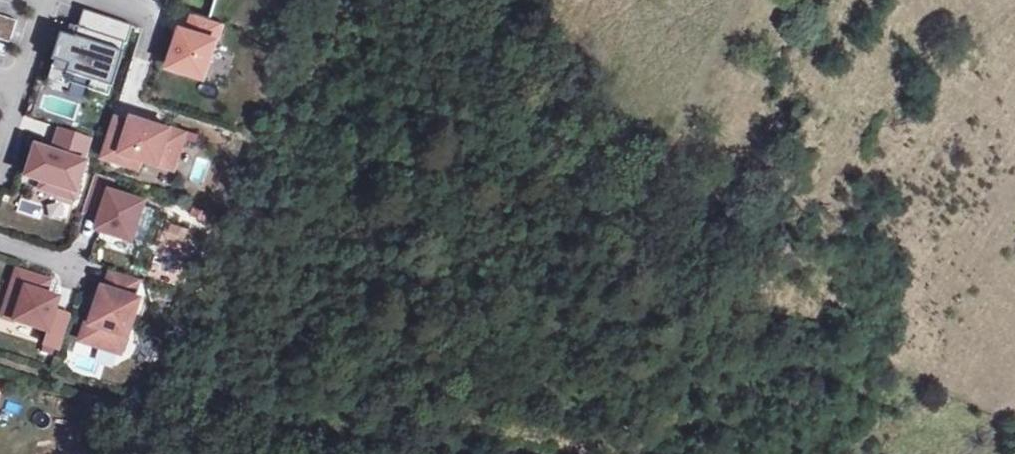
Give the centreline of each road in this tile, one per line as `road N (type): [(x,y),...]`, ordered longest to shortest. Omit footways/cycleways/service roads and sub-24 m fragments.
road 1 (residential): [(47,0),(0,144)]

